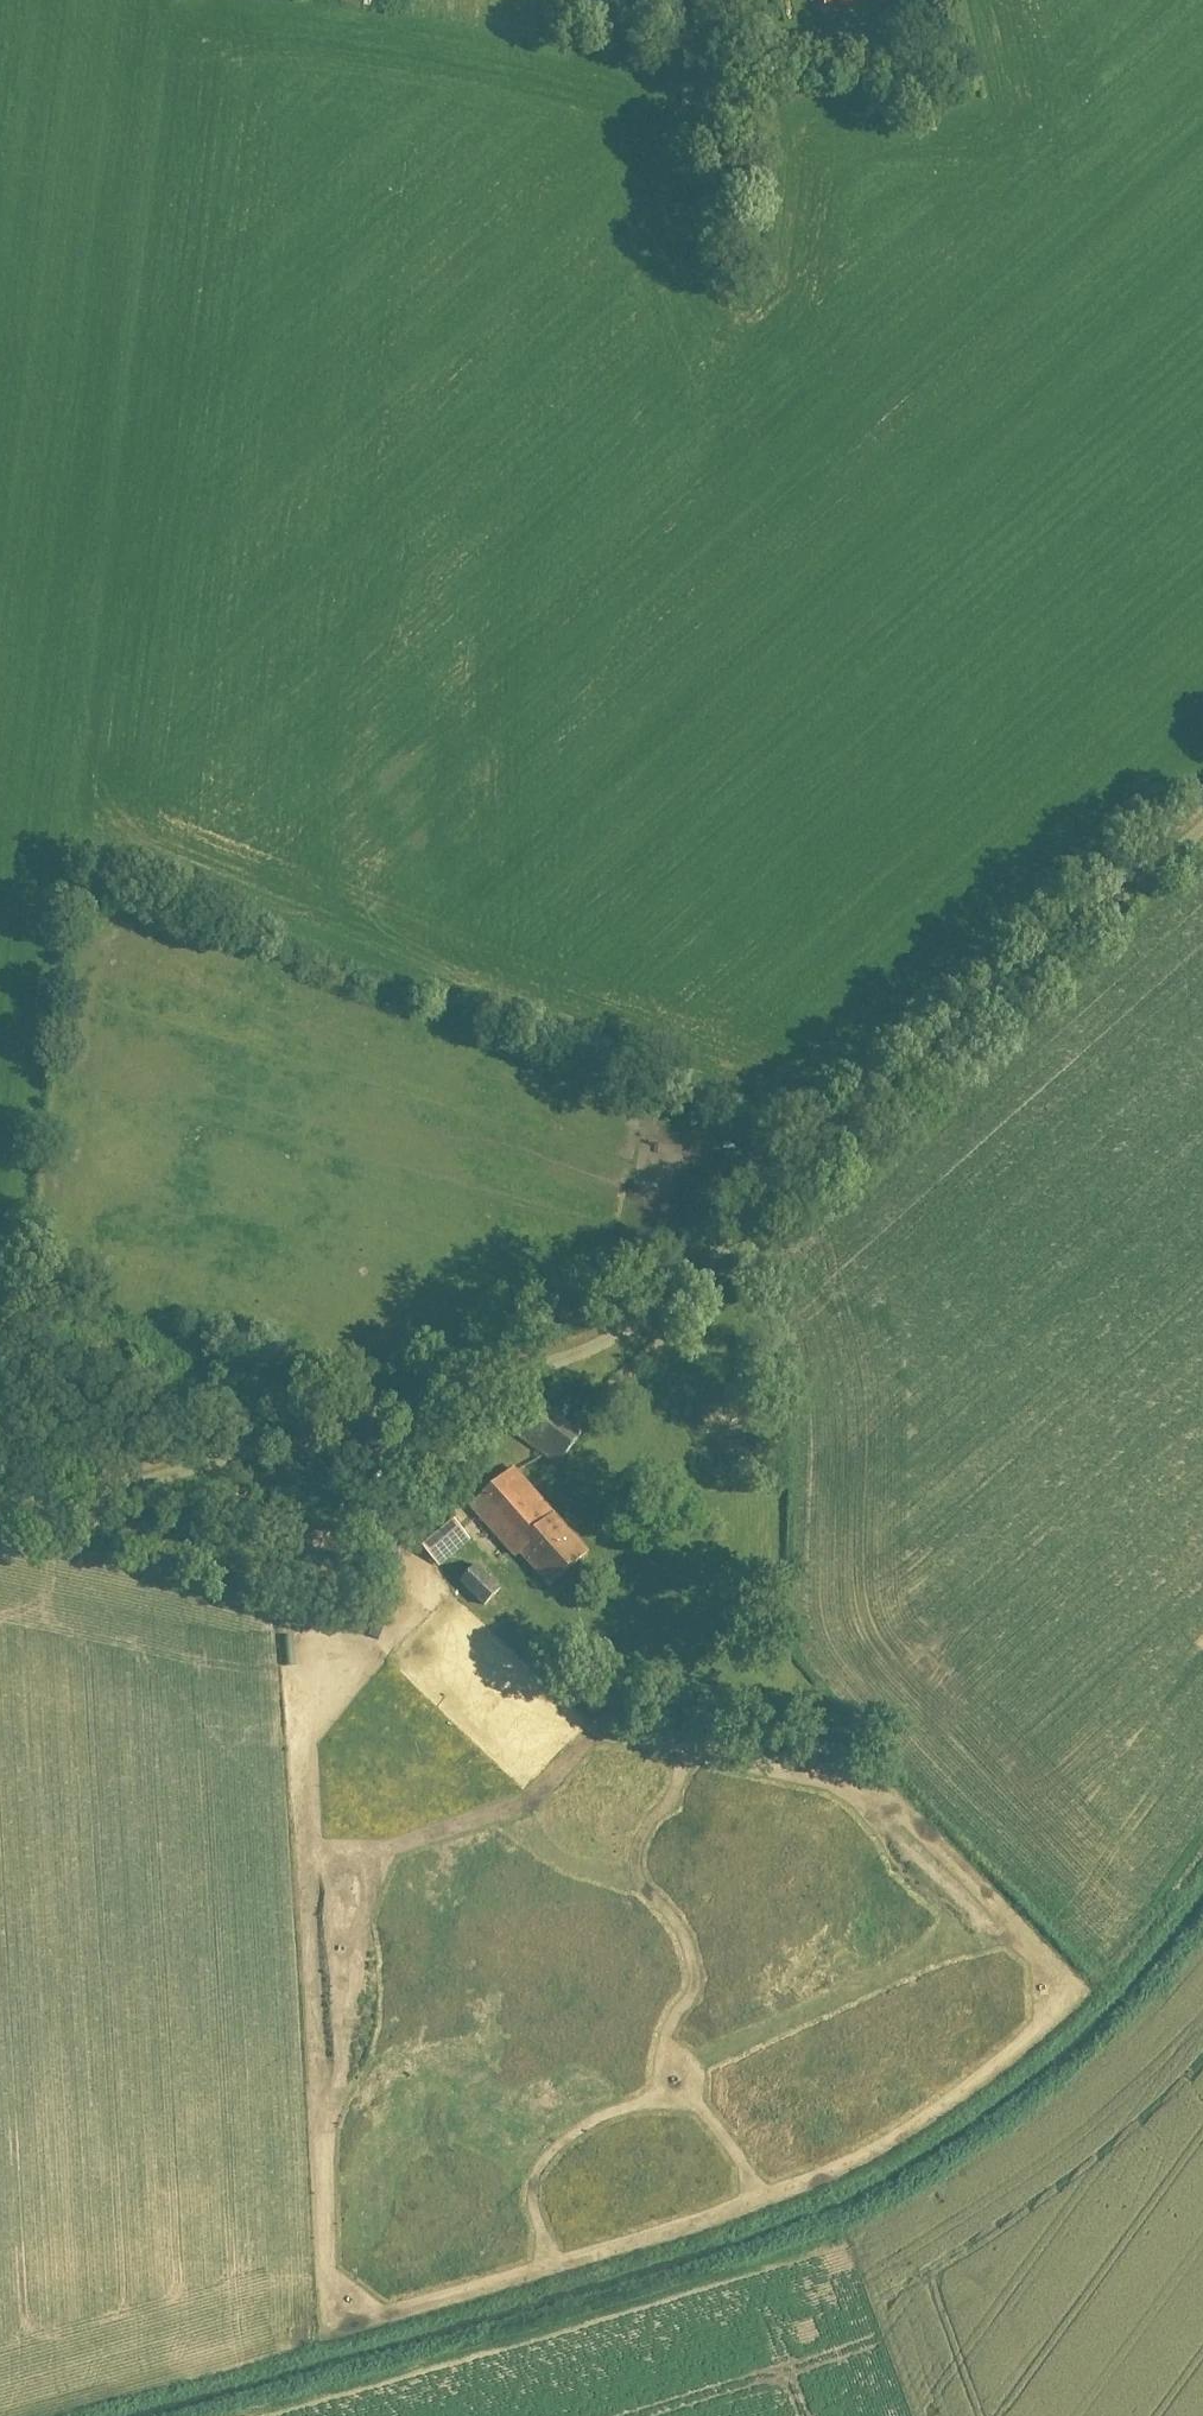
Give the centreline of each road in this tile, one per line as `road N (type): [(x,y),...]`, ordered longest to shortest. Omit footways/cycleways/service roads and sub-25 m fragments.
road 1 (unclassified): [(0,1502),(95,1501),(542,1362),(659,1306),(1202,821)]

